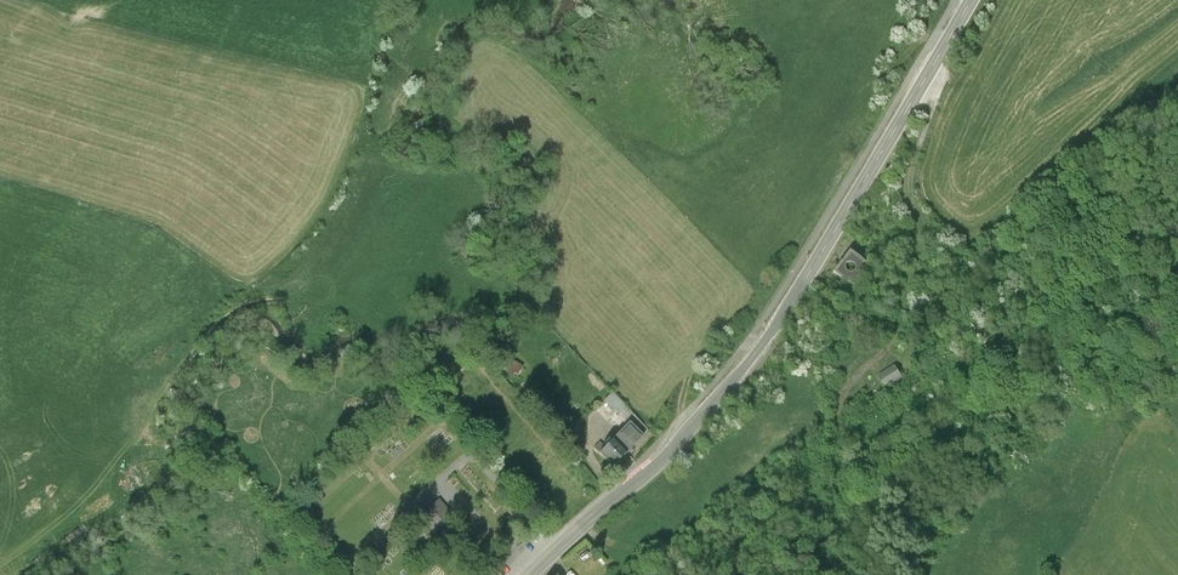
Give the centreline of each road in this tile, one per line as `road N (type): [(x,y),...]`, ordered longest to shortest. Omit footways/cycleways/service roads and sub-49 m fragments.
road 1 (tertiary): [(528,574),(680,438),(750,363),(972,0)]

